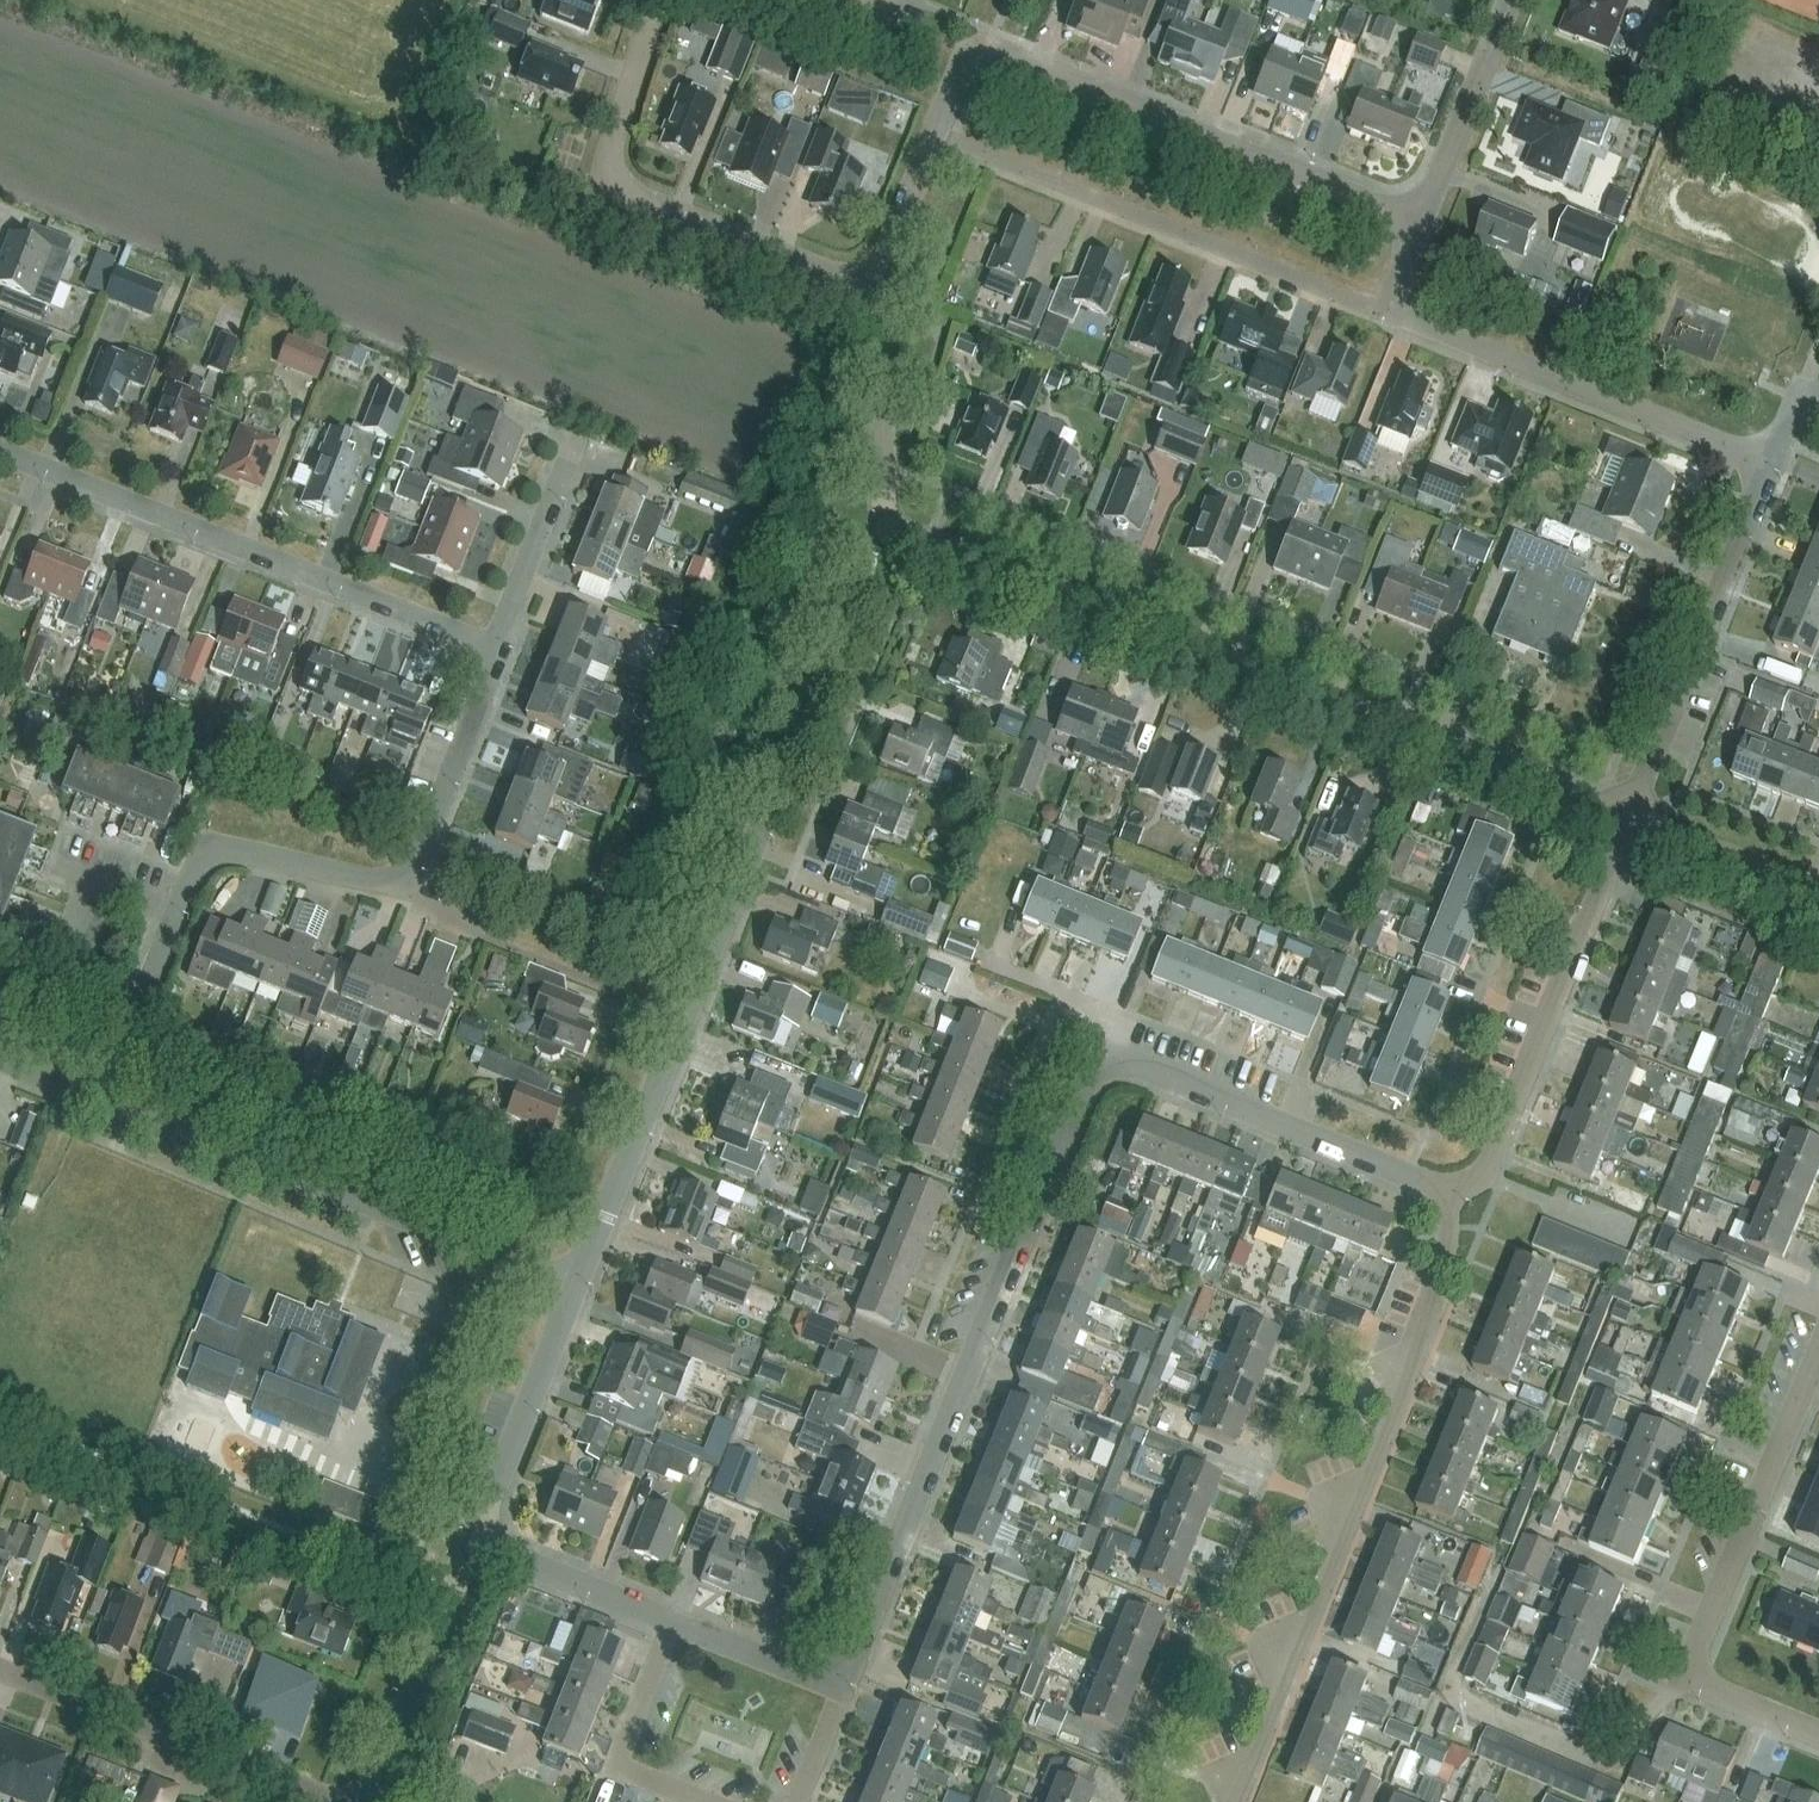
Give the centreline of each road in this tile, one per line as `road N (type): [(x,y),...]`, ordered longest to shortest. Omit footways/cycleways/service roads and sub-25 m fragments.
road 1 (residential): [(839,1690),(1084,1094),(1111,1070),(1147,1072),(1440,1194)]
road 2 (residential): [(575,1297),(884,524)]
road 3 (residential): [(1627,823),(884,524)]
road 4 (residential): [(1237,1801),(1401,1412),(1409,1355),(1448,1251),(1440,1194)]
road 5 (residential): [(934,134),(963,64),(987,51),(1426,222)]
road 6 (residential): [(494,648),(0,451)]
road 7 (residential): [(176,917),(195,869),(221,849),(405,890),(494,648)]
road 8 (residential): [(575,1297),(104,1101)]
road 9 (residential): [(1386,314),(934,134)]
road 10 (residential): [(659,0),(604,182),(878,293)]
road 11 (residential): [(1818,1737),(1687,1679),(1818,1377)]
road 12 (residential): [(1440,1194),(1482,1175),(1627,823)]
road 13 (residential): [(1771,464),(1386,314)]
road 14 (residential): [(1627,823),(1771,464)]
road 15 (residential): [(311,1801),(0,1675)]
road 16 (residential): [(376,1801),(478,1547)]
road 17 (residential): [(478,1547),(575,1297)]
road 18 (residential): [(670,1623),(617,1767),(700,1801)]
road 19 (residential): [(1426,222),(1513,0)]
road 20 (residential): [(884,524),(878,293)]
road 21 (residential): [(670,1623),(478,1547)]
road 22 (residential): [(1818,899),(1627,823)]
road 23 (residential): [(494,648),(566,460)]
road 24 (residential): [(104,1101),(176,917)]
road 25 (residential): [(839,1690),(670,1623)]
road 26 (residential): [(878,293),(934,134)]
road 27 (residential): [(796,1801),(839,1690)]

